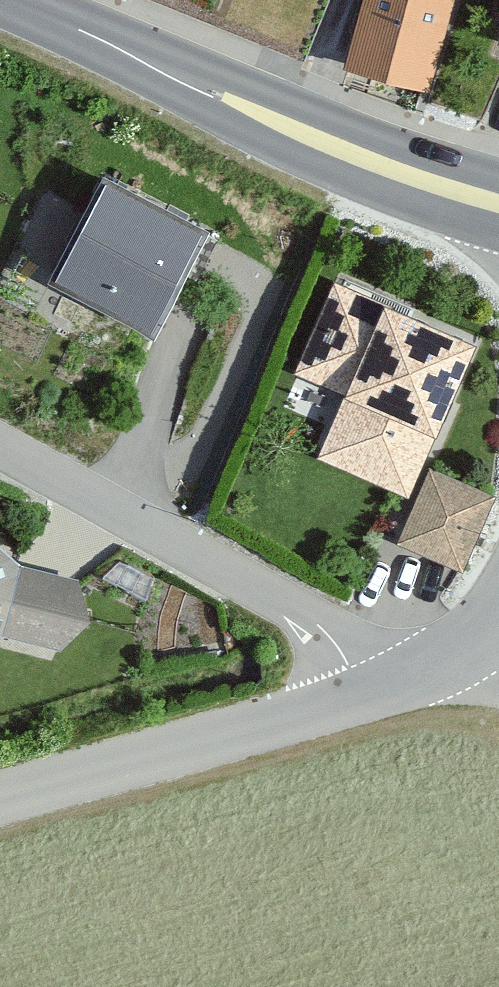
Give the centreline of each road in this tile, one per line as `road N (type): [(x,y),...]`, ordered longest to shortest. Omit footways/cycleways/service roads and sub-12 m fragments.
road 1 (tertiary): [(10,0),(332,145),(498,204)]
road 2 (residential): [(368,695),(332,639),(295,609),(0,454)]
road 3 (residential): [(368,695),(0,799)]
road 4 (residential): [(493,625),(368,695)]

